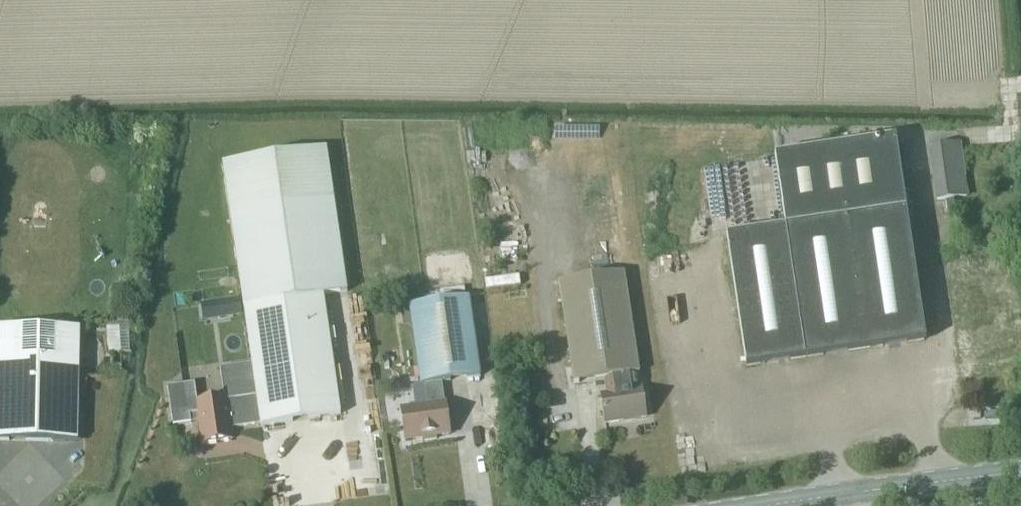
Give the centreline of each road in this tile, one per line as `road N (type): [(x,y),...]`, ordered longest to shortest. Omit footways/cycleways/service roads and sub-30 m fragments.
road 1 (secondary): [(764,505),(1020,473)]

